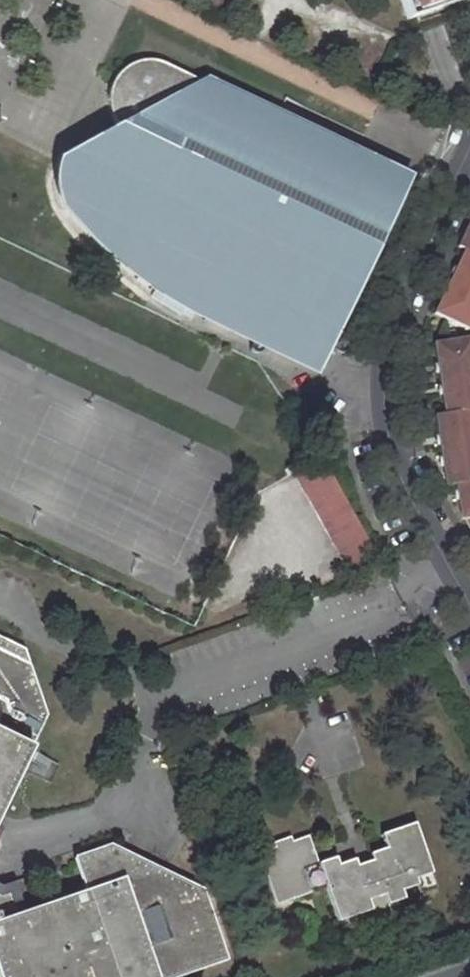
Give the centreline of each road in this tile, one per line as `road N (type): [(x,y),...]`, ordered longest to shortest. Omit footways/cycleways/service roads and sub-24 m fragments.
road 1 (residential): [(469,605),(402,480),(384,388),(393,320),(462,164)]

